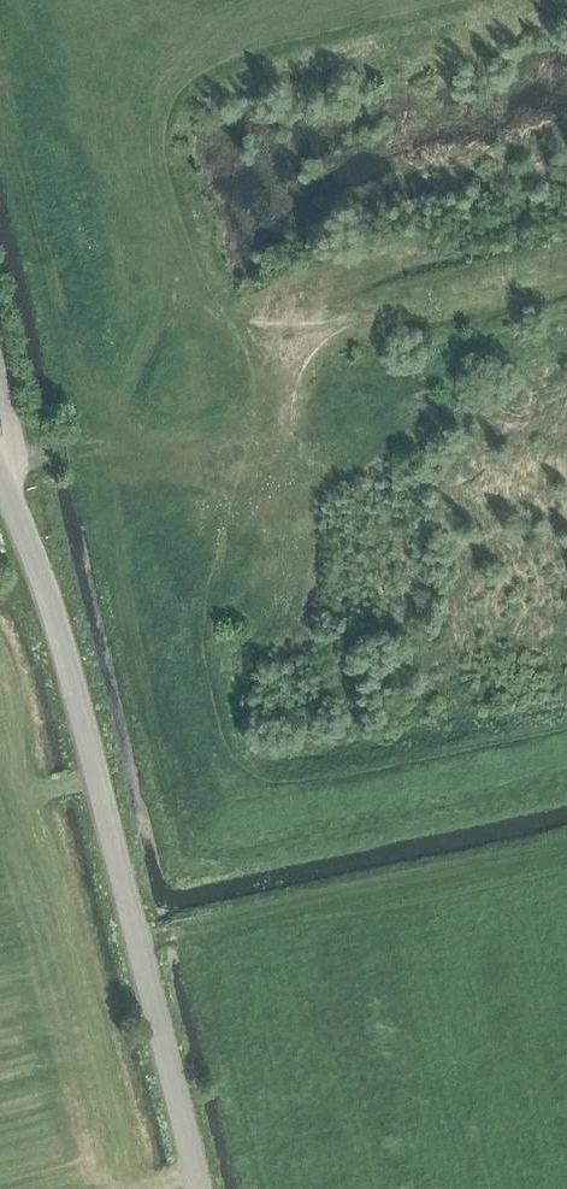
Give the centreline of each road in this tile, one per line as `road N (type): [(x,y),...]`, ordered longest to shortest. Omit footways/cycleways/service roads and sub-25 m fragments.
road 1 (tertiary): [(199,1188),(80,709),(45,585),(0,476)]

